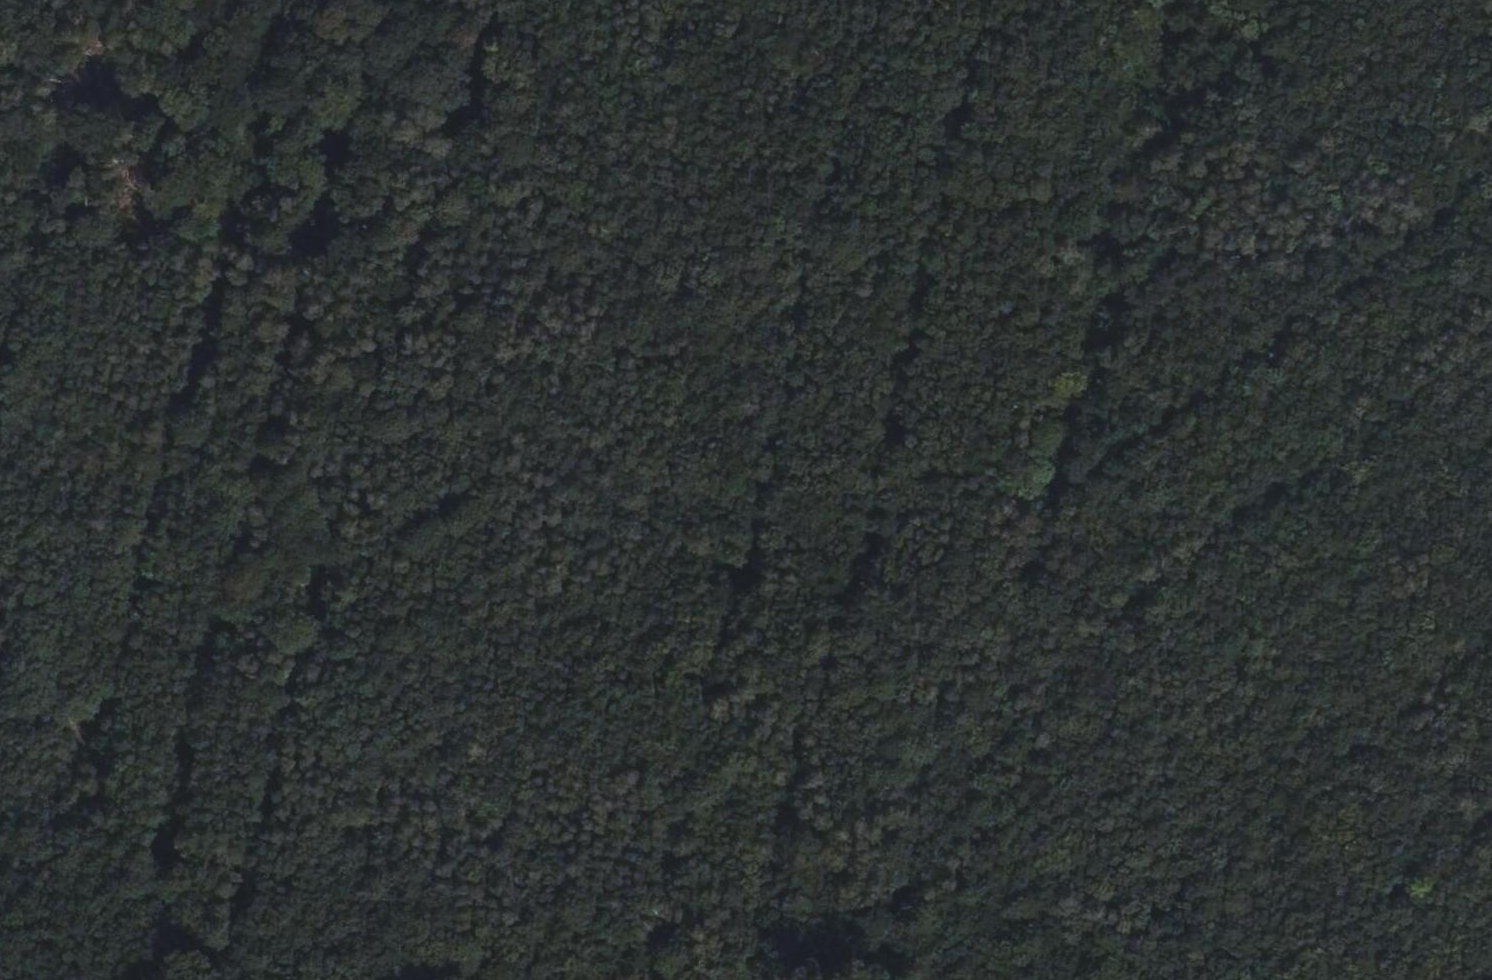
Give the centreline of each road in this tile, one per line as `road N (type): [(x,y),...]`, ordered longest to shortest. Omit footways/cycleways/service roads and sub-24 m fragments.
road 1 (track): [(0,551),(224,979)]

